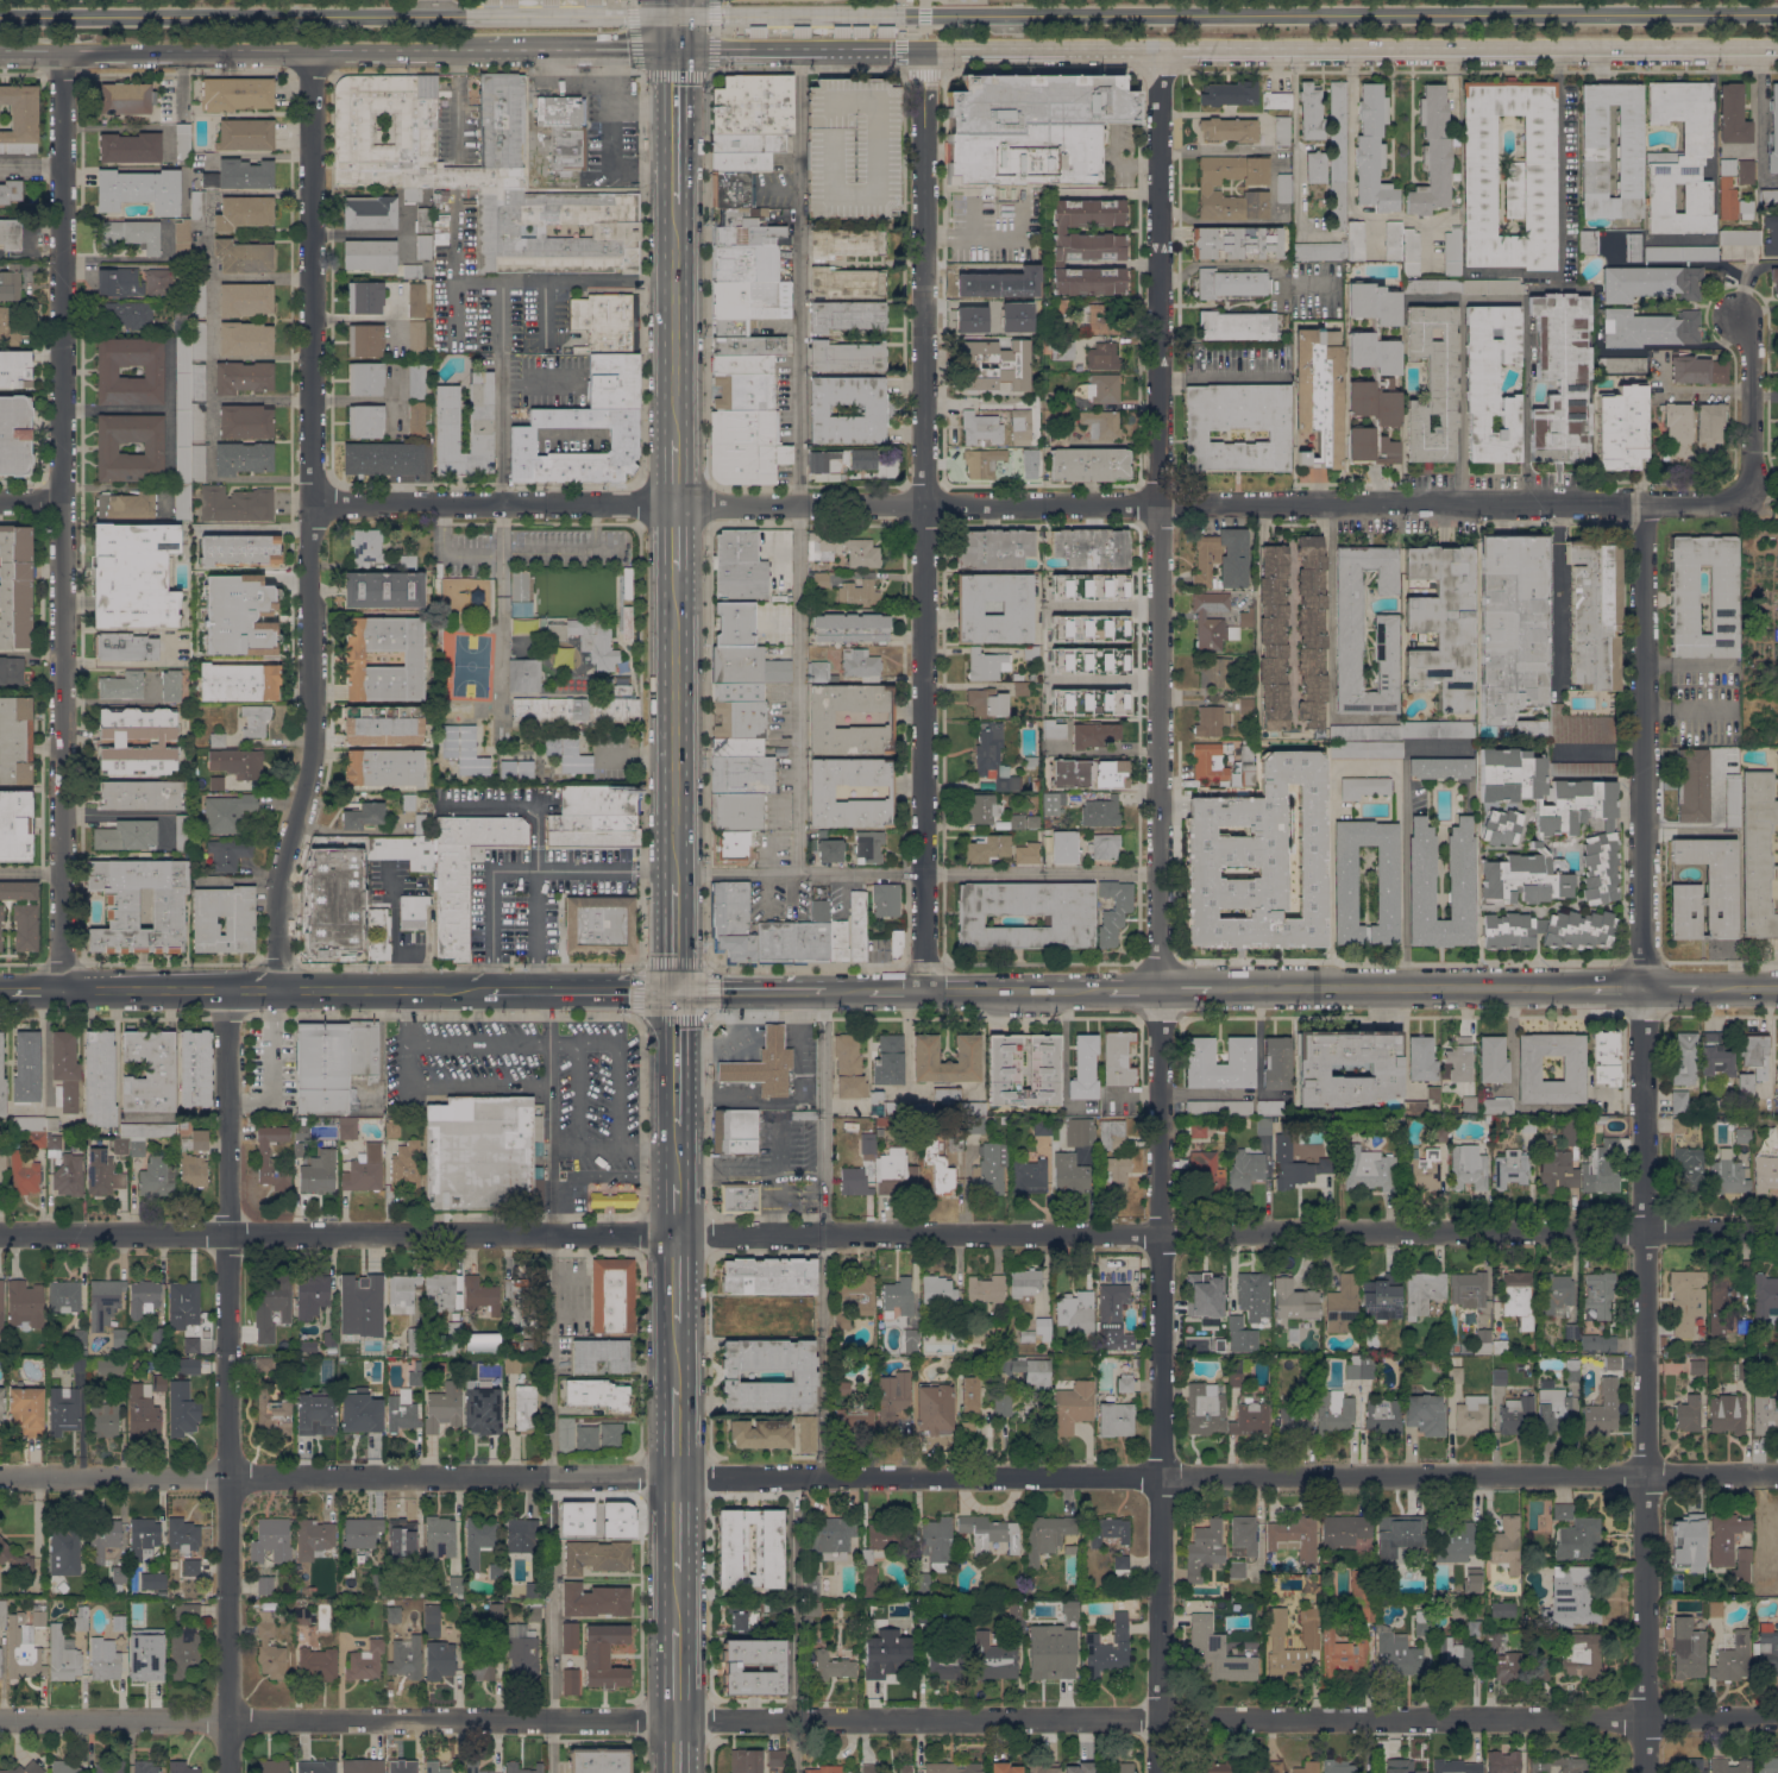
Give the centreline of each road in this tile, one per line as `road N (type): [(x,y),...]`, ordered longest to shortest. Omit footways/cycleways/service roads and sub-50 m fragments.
road 1 (residential): [(1777,1232),(0,1234)]
road 2 (residential): [(1777,1477),(0,1476)]
road 3 (residential): [(1162,1772),(1158,50)]
road 4 (residential): [(1748,501),(309,501)]
road 5 (residential): [(1644,1772),(1640,505)]
road 6 (tertiary): [(674,48),(1777,47)]
road 7 (residential): [(1777,1719),(678,1719)]
road 8 (residential): [(278,989),(277,887),(312,734),(312,50)]
road 9 (residential): [(923,989),(924,49)]
road 10 (residential): [(62,989),(62,50)]
road 11 (residential): [(227,1772),(228,989)]
road 12 (residential): [(678,1719),(0,1718)]
road 13 (tertiary): [(0,50),(488,49)]
road 14 (secondary): [(483,989),(62,989)]
road 15 (secondary): [(1591,988),(1211,988)]
road 16 (primary): [(678,882),(679,572)]
road 17 (primary): [(679,439),(676,205)]
road 18 (secondary): [(678,988),(483,989)]
road 19 (residential): [(1748,501),(1751,347),(1734,312)]
road 20 (tertiary): [(488,49),(674,48)]
road 21 (secondary): [(1107,988),(923,989)]
road 22 (primary): [(676,205),(674,48)]
road 23 (secondary): [(825,988),(678,988)]
road 24 (primary): [(680,1125),(678,988)]

